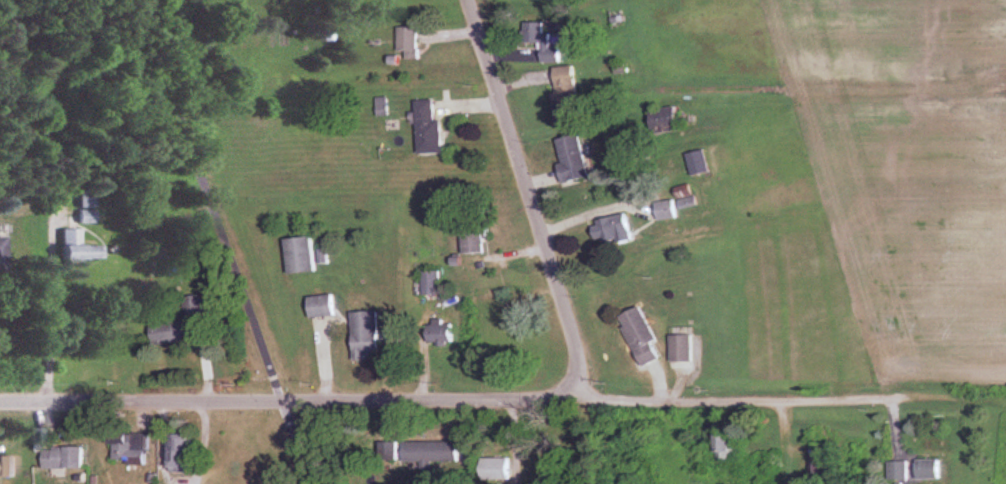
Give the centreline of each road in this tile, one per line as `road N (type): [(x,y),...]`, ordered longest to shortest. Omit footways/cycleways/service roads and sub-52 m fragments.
road 1 (residential): [(575,402),(0,402)]
road 2 (track): [(1005,400),(575,402)]
road 3 (residential): [(575,402),(571,331),(467,0)]

